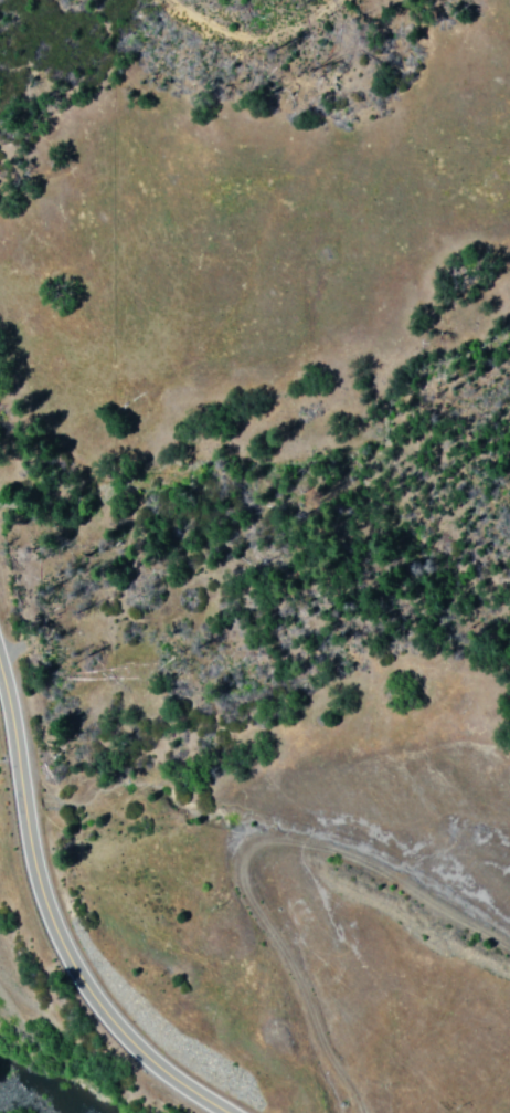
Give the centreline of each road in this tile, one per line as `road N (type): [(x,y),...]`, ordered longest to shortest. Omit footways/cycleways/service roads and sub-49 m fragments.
road 1 (tertiary): [(171,1112),(73,1026),(54,988),(47,784),(0,619)]

